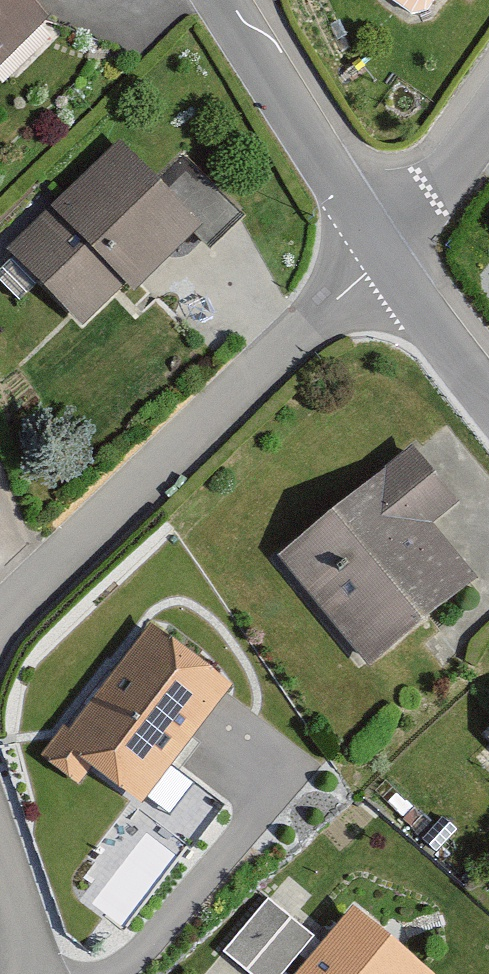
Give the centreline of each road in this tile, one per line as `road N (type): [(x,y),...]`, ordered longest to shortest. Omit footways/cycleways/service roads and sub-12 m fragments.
road 1 (residential): [(380,257),(0,618)]
road 2 (residential): [(231,0),(380,257)]
road 3 (residential): [(488,106),(380,257)]
road 4 (residential): [(380,257),(488,398)]
road 5 (residential): [(0,852),(17,904),(22,973)]

